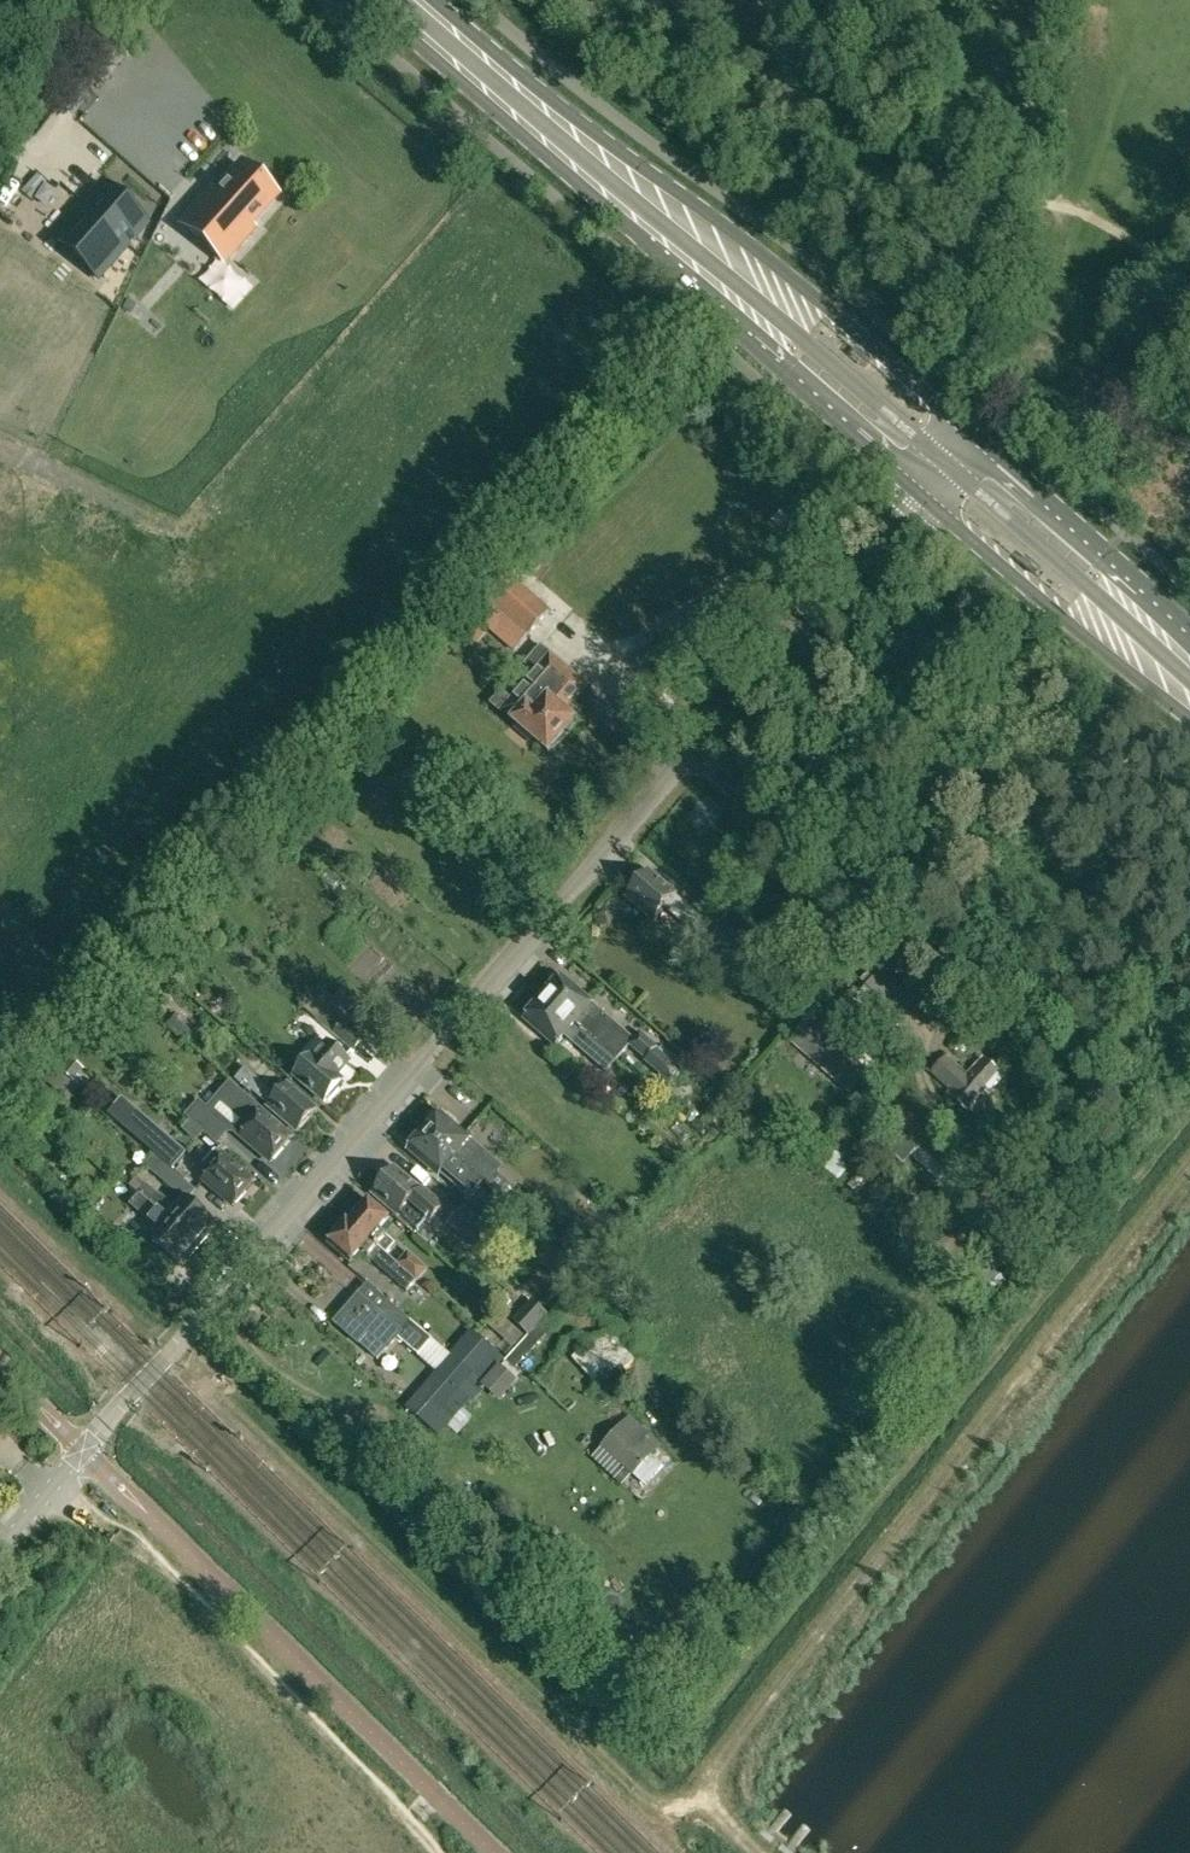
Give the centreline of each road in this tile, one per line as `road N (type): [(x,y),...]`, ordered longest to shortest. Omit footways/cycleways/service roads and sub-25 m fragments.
road 1 (unclassified): [(0,1547),(914,490)]
road 2 (primary): [(368,0),(914,490)]
road 3 (primary): [(964,423),(795,279),(545,93),(437,0)]
road 4 (primary): [(914,490),(1189,719)]
road 5 (primary): [(1189,637),(964,423)]
road 6 (unclassified): [(19,102),(86,0)]

